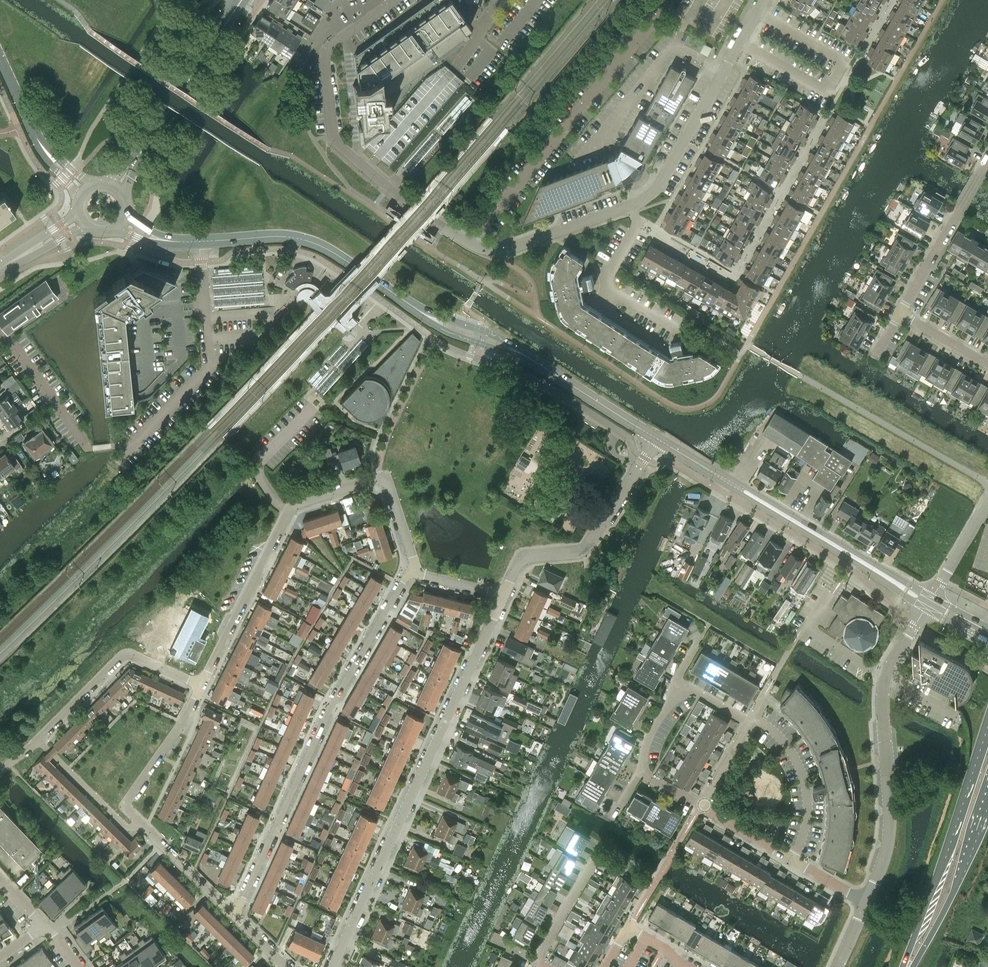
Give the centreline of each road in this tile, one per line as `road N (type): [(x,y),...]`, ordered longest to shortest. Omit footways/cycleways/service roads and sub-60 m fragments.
road 1 (residential): [(503,595),(331,966)]
road 2 (residential): [(415,572),(329,710),(234,916)]
road 3 (residential): [(444,228),(334,144),(325,51),(396,0)]
road 4 (unclassified): [(866,904),(890,828),(885,679),(925,609)]
road 5 (residential): [(200,686),(288,513),(378,478)]
road 6 (tertiary): [(933,598),(699,463)]
road 7 (tertiary): [(699,463),(925,609)]
road 8 (tertiary): [(415,308),(298,238),(171,241)]
road 9 (primary): [(987,729),(903,966)]
road 10 (residential): [(503,595),(523,557),(584,550),(657,439)]
road 11 (residential): [(758,12),(841,62),(820,88),(740,43)]
road 12 (residential): [(39,741),(127,656),(200,686)]
road 13 (residential): [(444,228),(503,252),(631,206)]
road 14 (residential): [(631,206),(658,187),(740,43)]
road 15 (tertiary): [(138,156),(242,0)]
road 16 (primary): [(912,966),(947,906),(987,796)]
road 17 (residential): [(679,333),(603,286),(637,221),(631,206)]
road 18 (residential): [(791,859),(807,824),(807,786),(783,741),(751,720)]
road 19 (residential): [(138,822),(124,806),(200,686)]
road 20 (residential): [(677,693),(652,729),(642,772),(701,805)]
road 21 (tertiary): [(657,439),(533,360)]
road 22 (residential): [(39,741),(126,827),(138,822)]
road 23 (residential): [(234,916),(138,822)]
road 24 (tertiary): [(533,360),(487,331),(415,308)]
road 25 (tertiary): [(415,308),(457,335),(533,360)]
road 26 (residential): [(900,313),(961,208)]
road 27 (residential): [(536,961),(596,856)]

